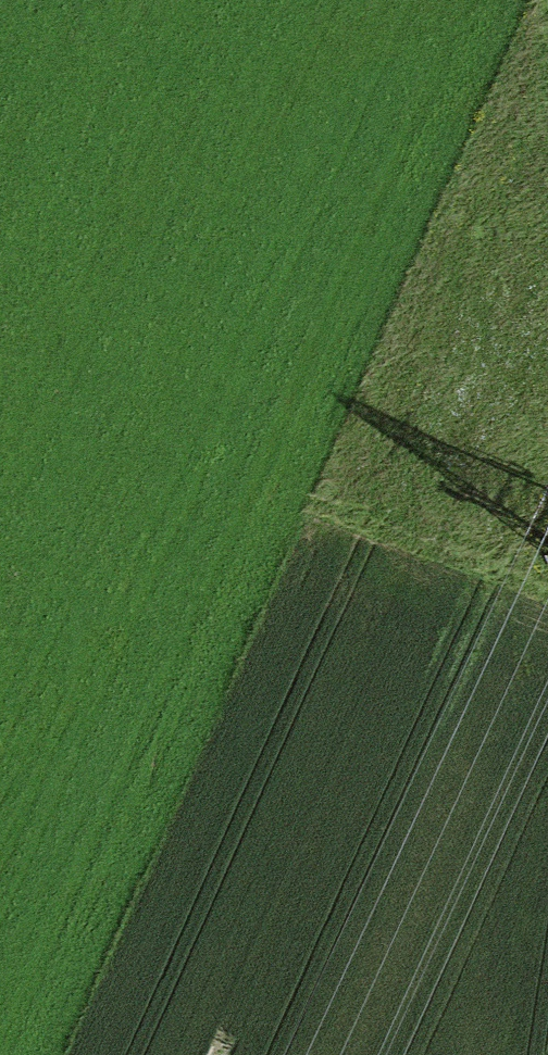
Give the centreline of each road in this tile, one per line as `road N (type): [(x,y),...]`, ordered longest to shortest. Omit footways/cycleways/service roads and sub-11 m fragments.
road 1 (motorway): [(526,0),(0,1031)]
road 2 (motorway): [(146,1054),(547,271)]

